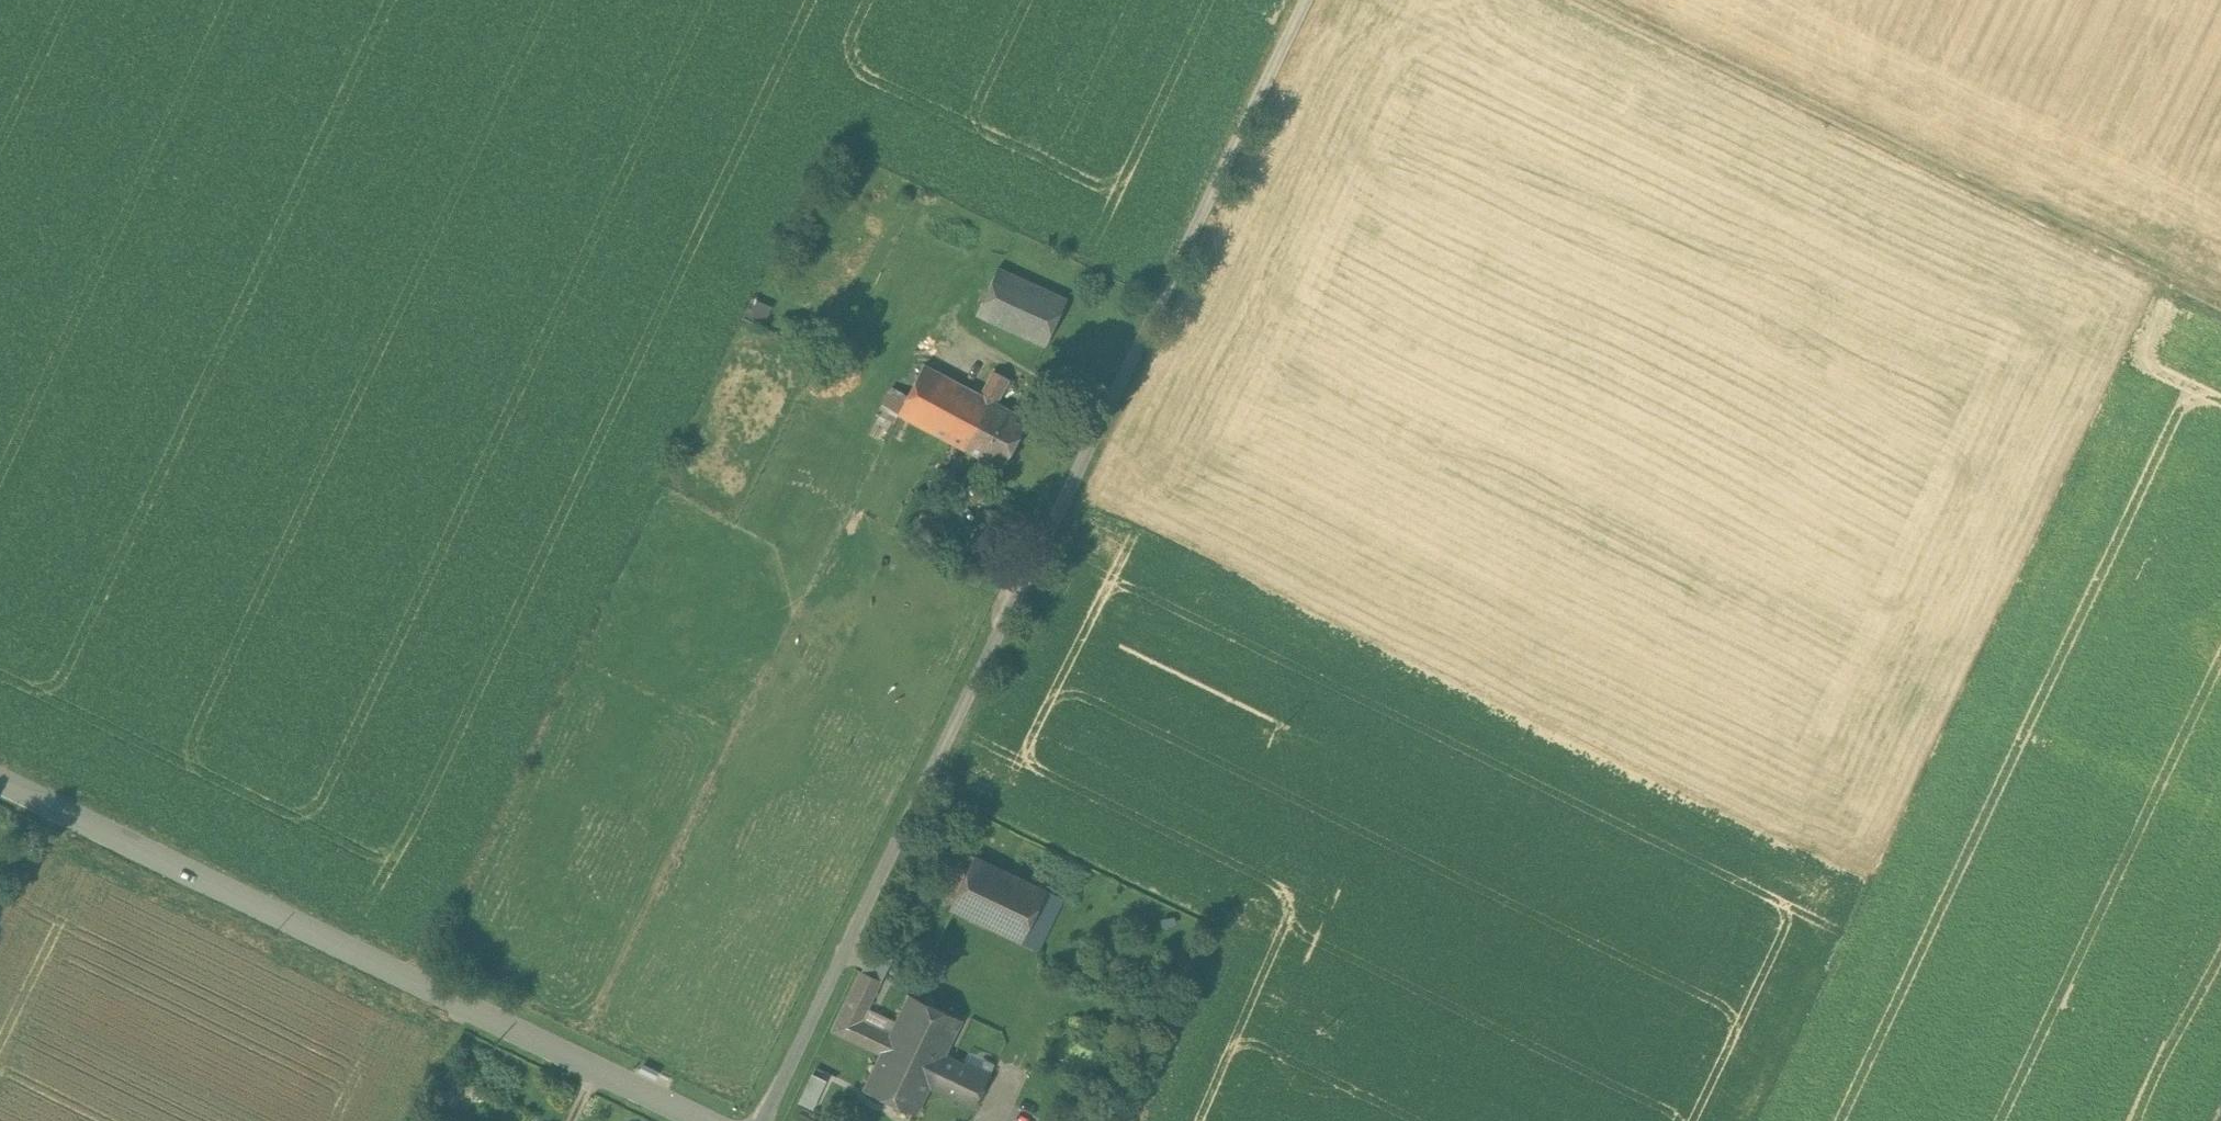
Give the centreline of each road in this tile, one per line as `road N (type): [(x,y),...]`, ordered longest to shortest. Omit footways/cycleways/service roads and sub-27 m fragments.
road 1 (unclassified): [(1307,0),(765,1120)]
road 2 (tertiary): [(706,1120),(0,780)]
road 3 (track): [(1585,0),(2220,310)]

